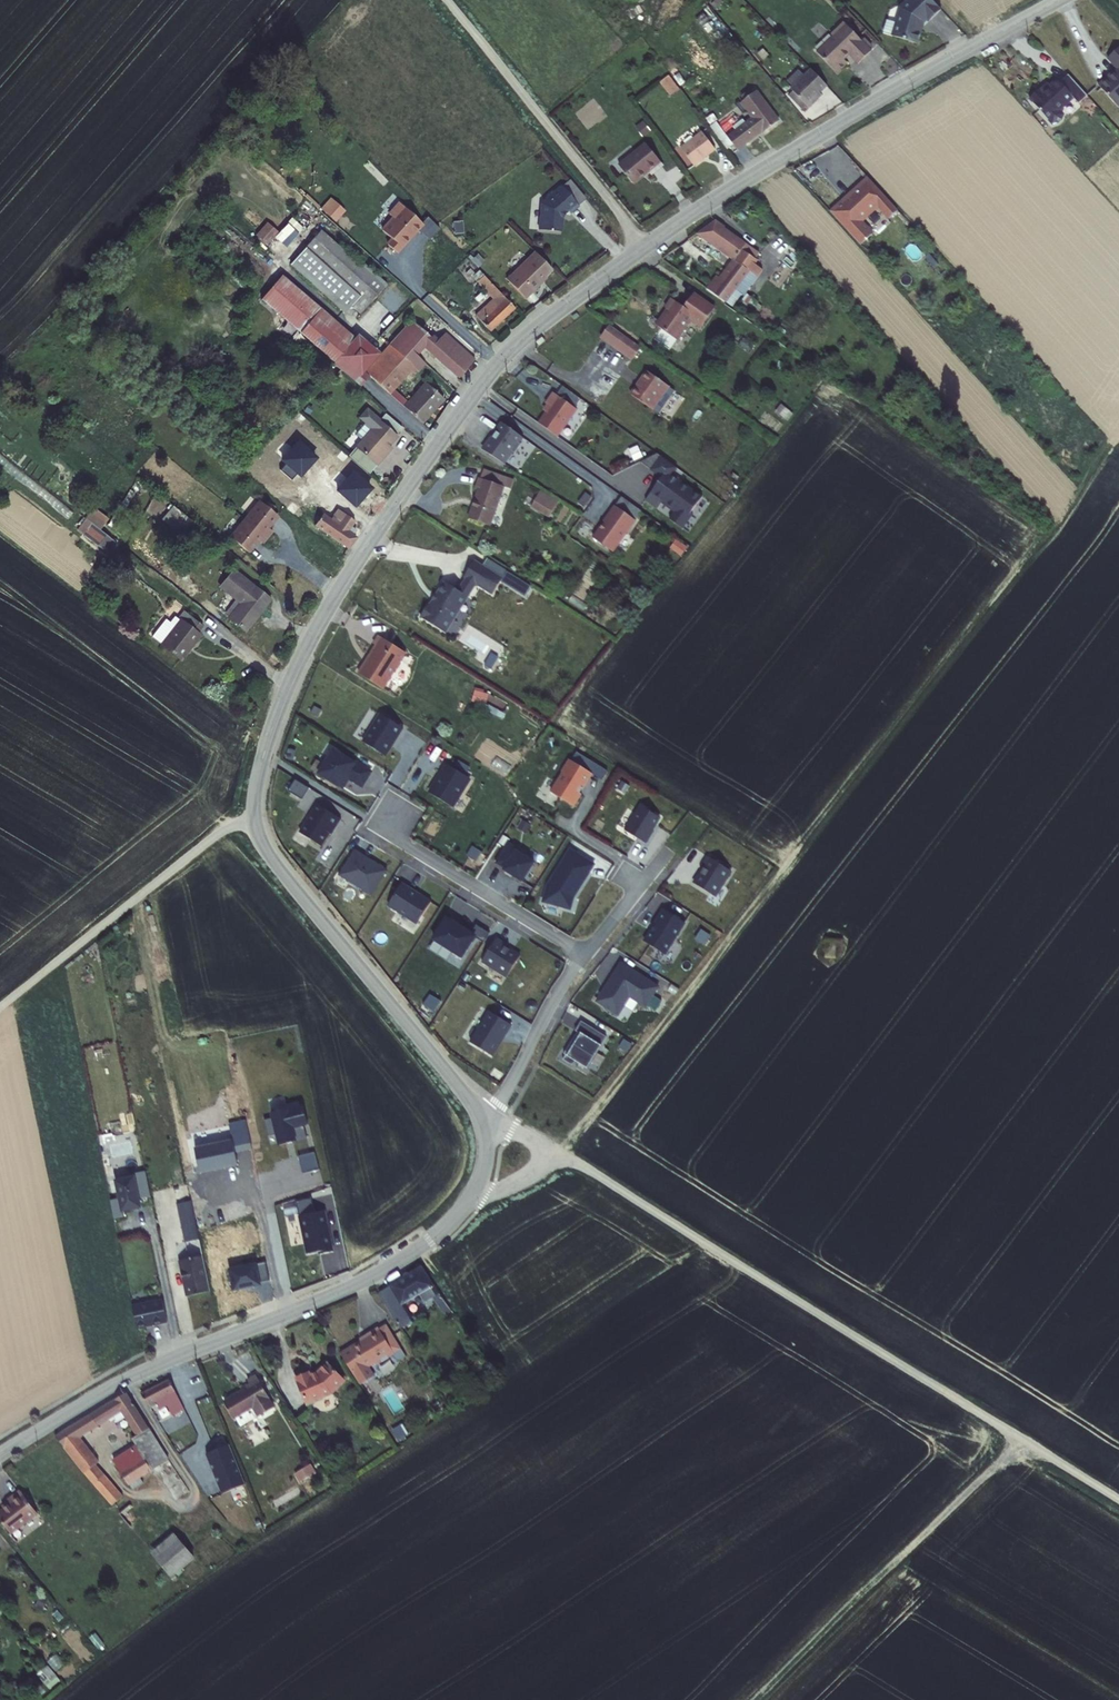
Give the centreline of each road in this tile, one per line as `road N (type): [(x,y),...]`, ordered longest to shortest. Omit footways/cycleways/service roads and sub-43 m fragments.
road 1 (tertiary): [(483,1128),(256,831),(264,754),(307,645),(371,540),(507,353),(718,198),(1058,0)]
road 2 (track): [(472,1195),(493,1195),(568,1159),(1118,1505)]
road 3 (tertiary): [(0,1454),(127,1378),(398,1262),(472,1195),(485,1166),(483,1128)]
road 4 (track): [(763,1699),(1021,1445)]
road 5 (track): [(0,1011),(231,827),(253,818)]
road 6 (track): [(445,0),(645,247)]
road 7 (residential): [(585,955),(375,825)]
road 8 (residential): [(493,1115),(585,955)]
road 9 (residential): [(585,955),(668,853)]

